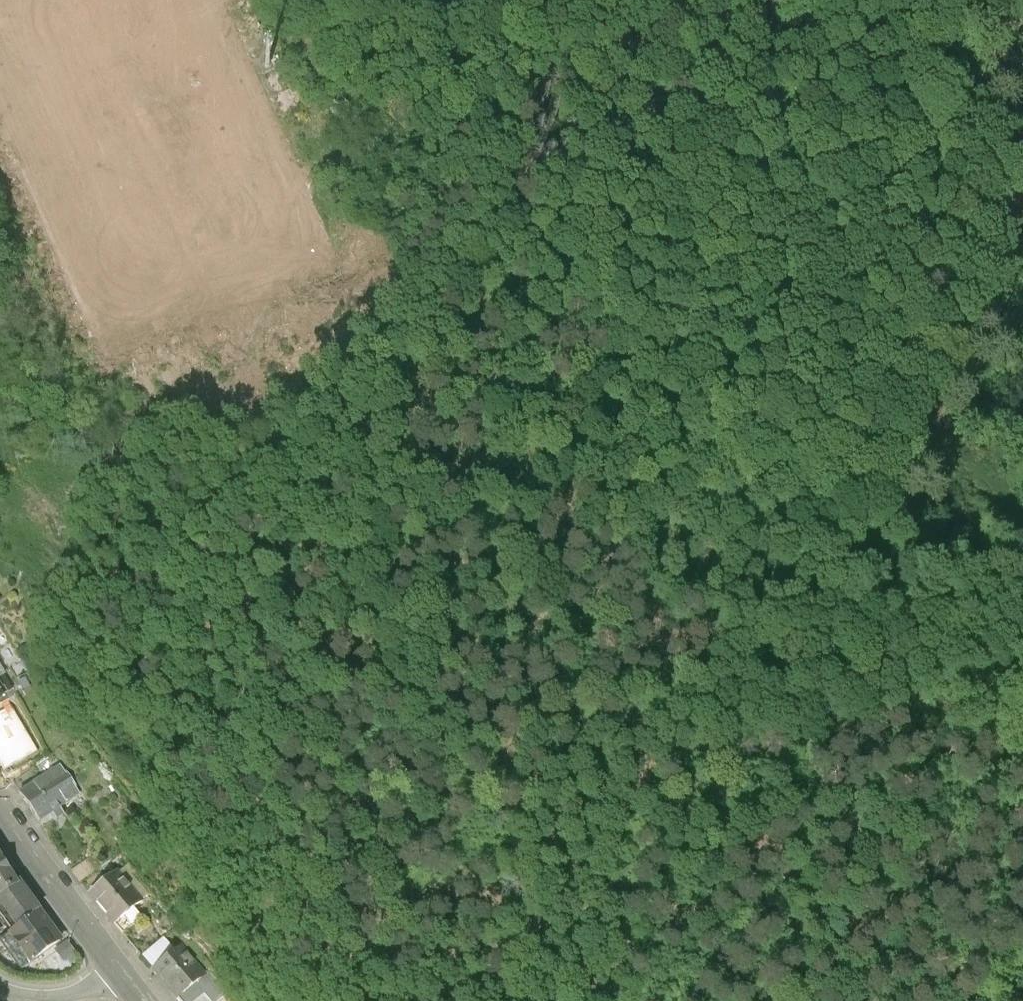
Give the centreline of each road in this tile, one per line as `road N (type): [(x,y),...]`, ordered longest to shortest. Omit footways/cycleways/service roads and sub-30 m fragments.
road 1 (track): [(299,41),(563,65),(687,65),(899,21),(968,15),(1022,24)]
road 2 (track): [(1016,24),(980,77),(987,132),(1022,234),(1009,276),(932,416),(934,442),(1022,537)]
road 3 (secondary): [(119,969),(69,910),(0,803)]
road 4 (residential): [(0,976),(62,986),(119,969)]

